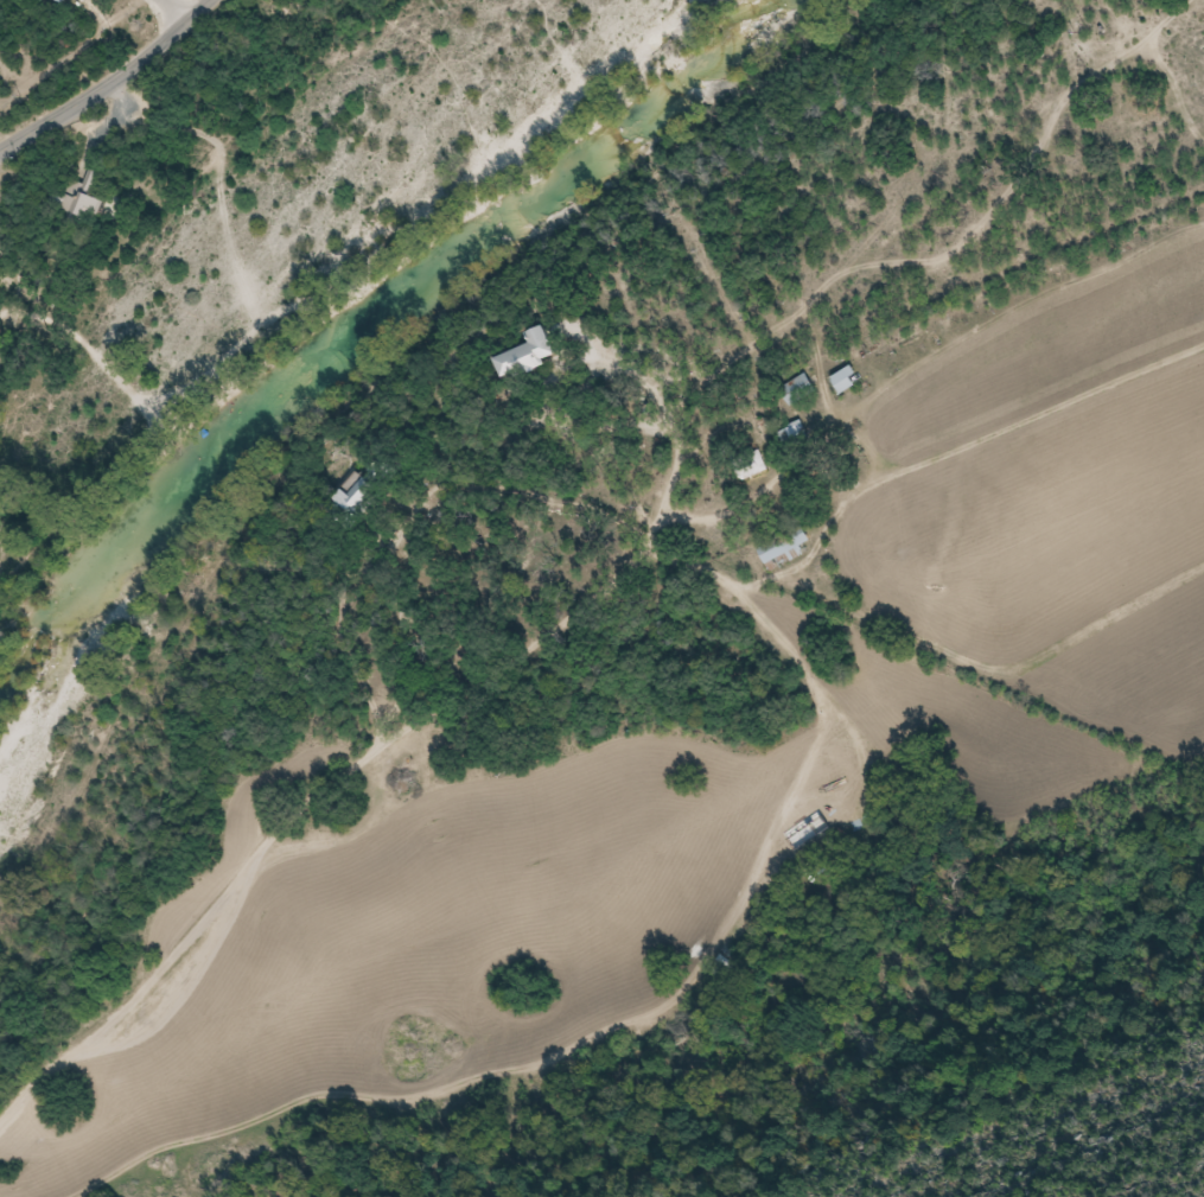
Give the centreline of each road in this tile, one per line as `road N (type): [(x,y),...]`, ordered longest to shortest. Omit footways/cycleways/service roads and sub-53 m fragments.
road 1 (residential): [(0,1115),(359,758),(463,686),(554,642),(607,599),(658,540),(722,383),(746,361),(938,208),(972,163),(1190,0)]
road 2 (tertiary): [(0,154),(133,72),(211,0)]

